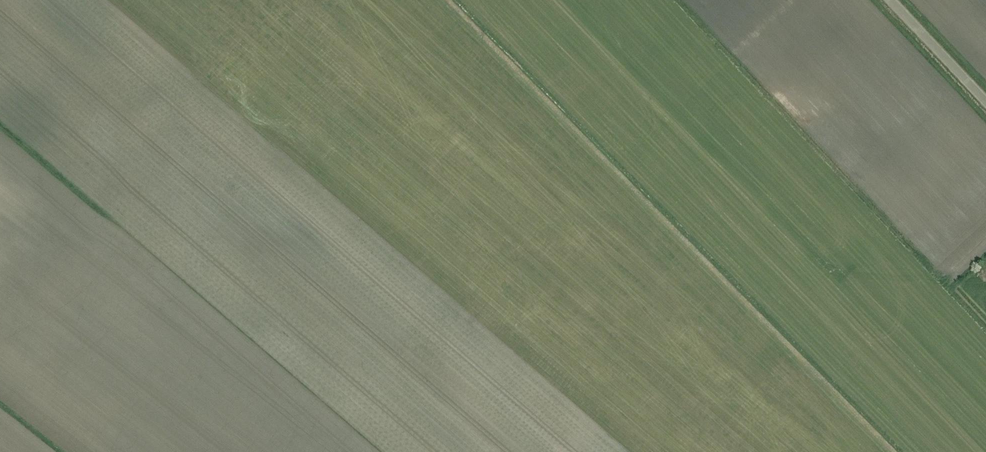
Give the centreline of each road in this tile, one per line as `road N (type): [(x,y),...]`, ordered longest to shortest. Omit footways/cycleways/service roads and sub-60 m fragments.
road 1 (unclassified): [(985,100),(891,0)]

